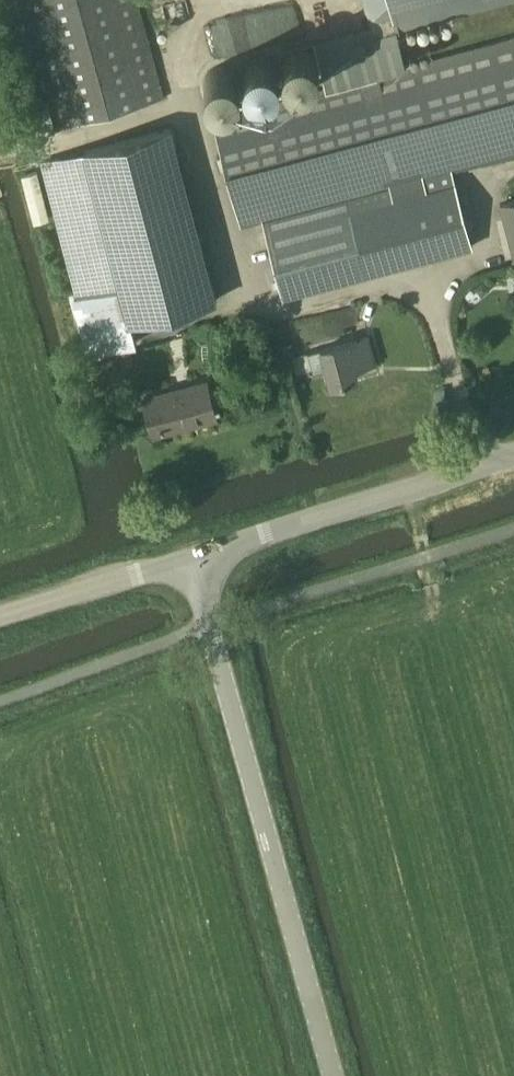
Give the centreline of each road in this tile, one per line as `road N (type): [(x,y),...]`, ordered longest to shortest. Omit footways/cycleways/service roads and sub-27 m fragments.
road 1 (unclassified): [(329,1075),(185,562)]
road 2 (unclassified): [(185,562),(513,455)]
road 3 (unclassified): [(0,619),(185,562)]

